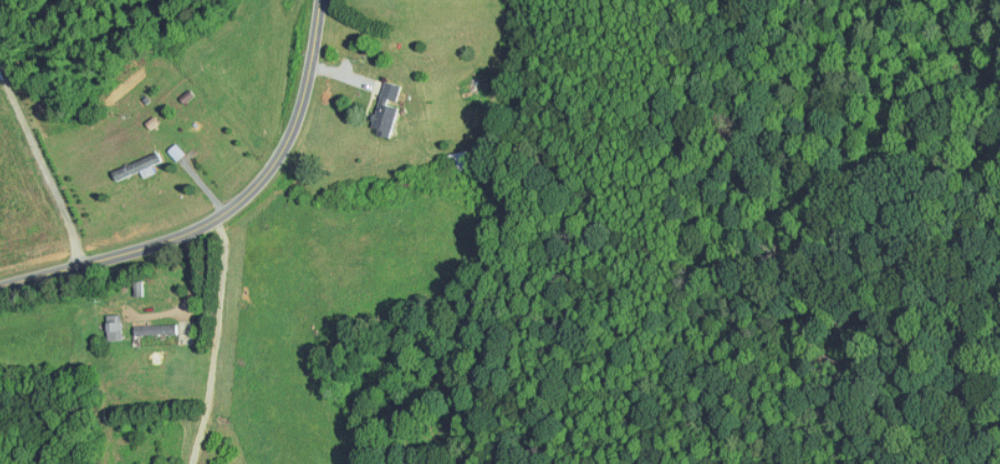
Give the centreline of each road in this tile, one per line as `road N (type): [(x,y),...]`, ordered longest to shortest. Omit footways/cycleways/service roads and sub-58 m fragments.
road 1 (tertiary): [(320,0),(293,128),(245,197),(220,217),(155,244),(0,286)]

